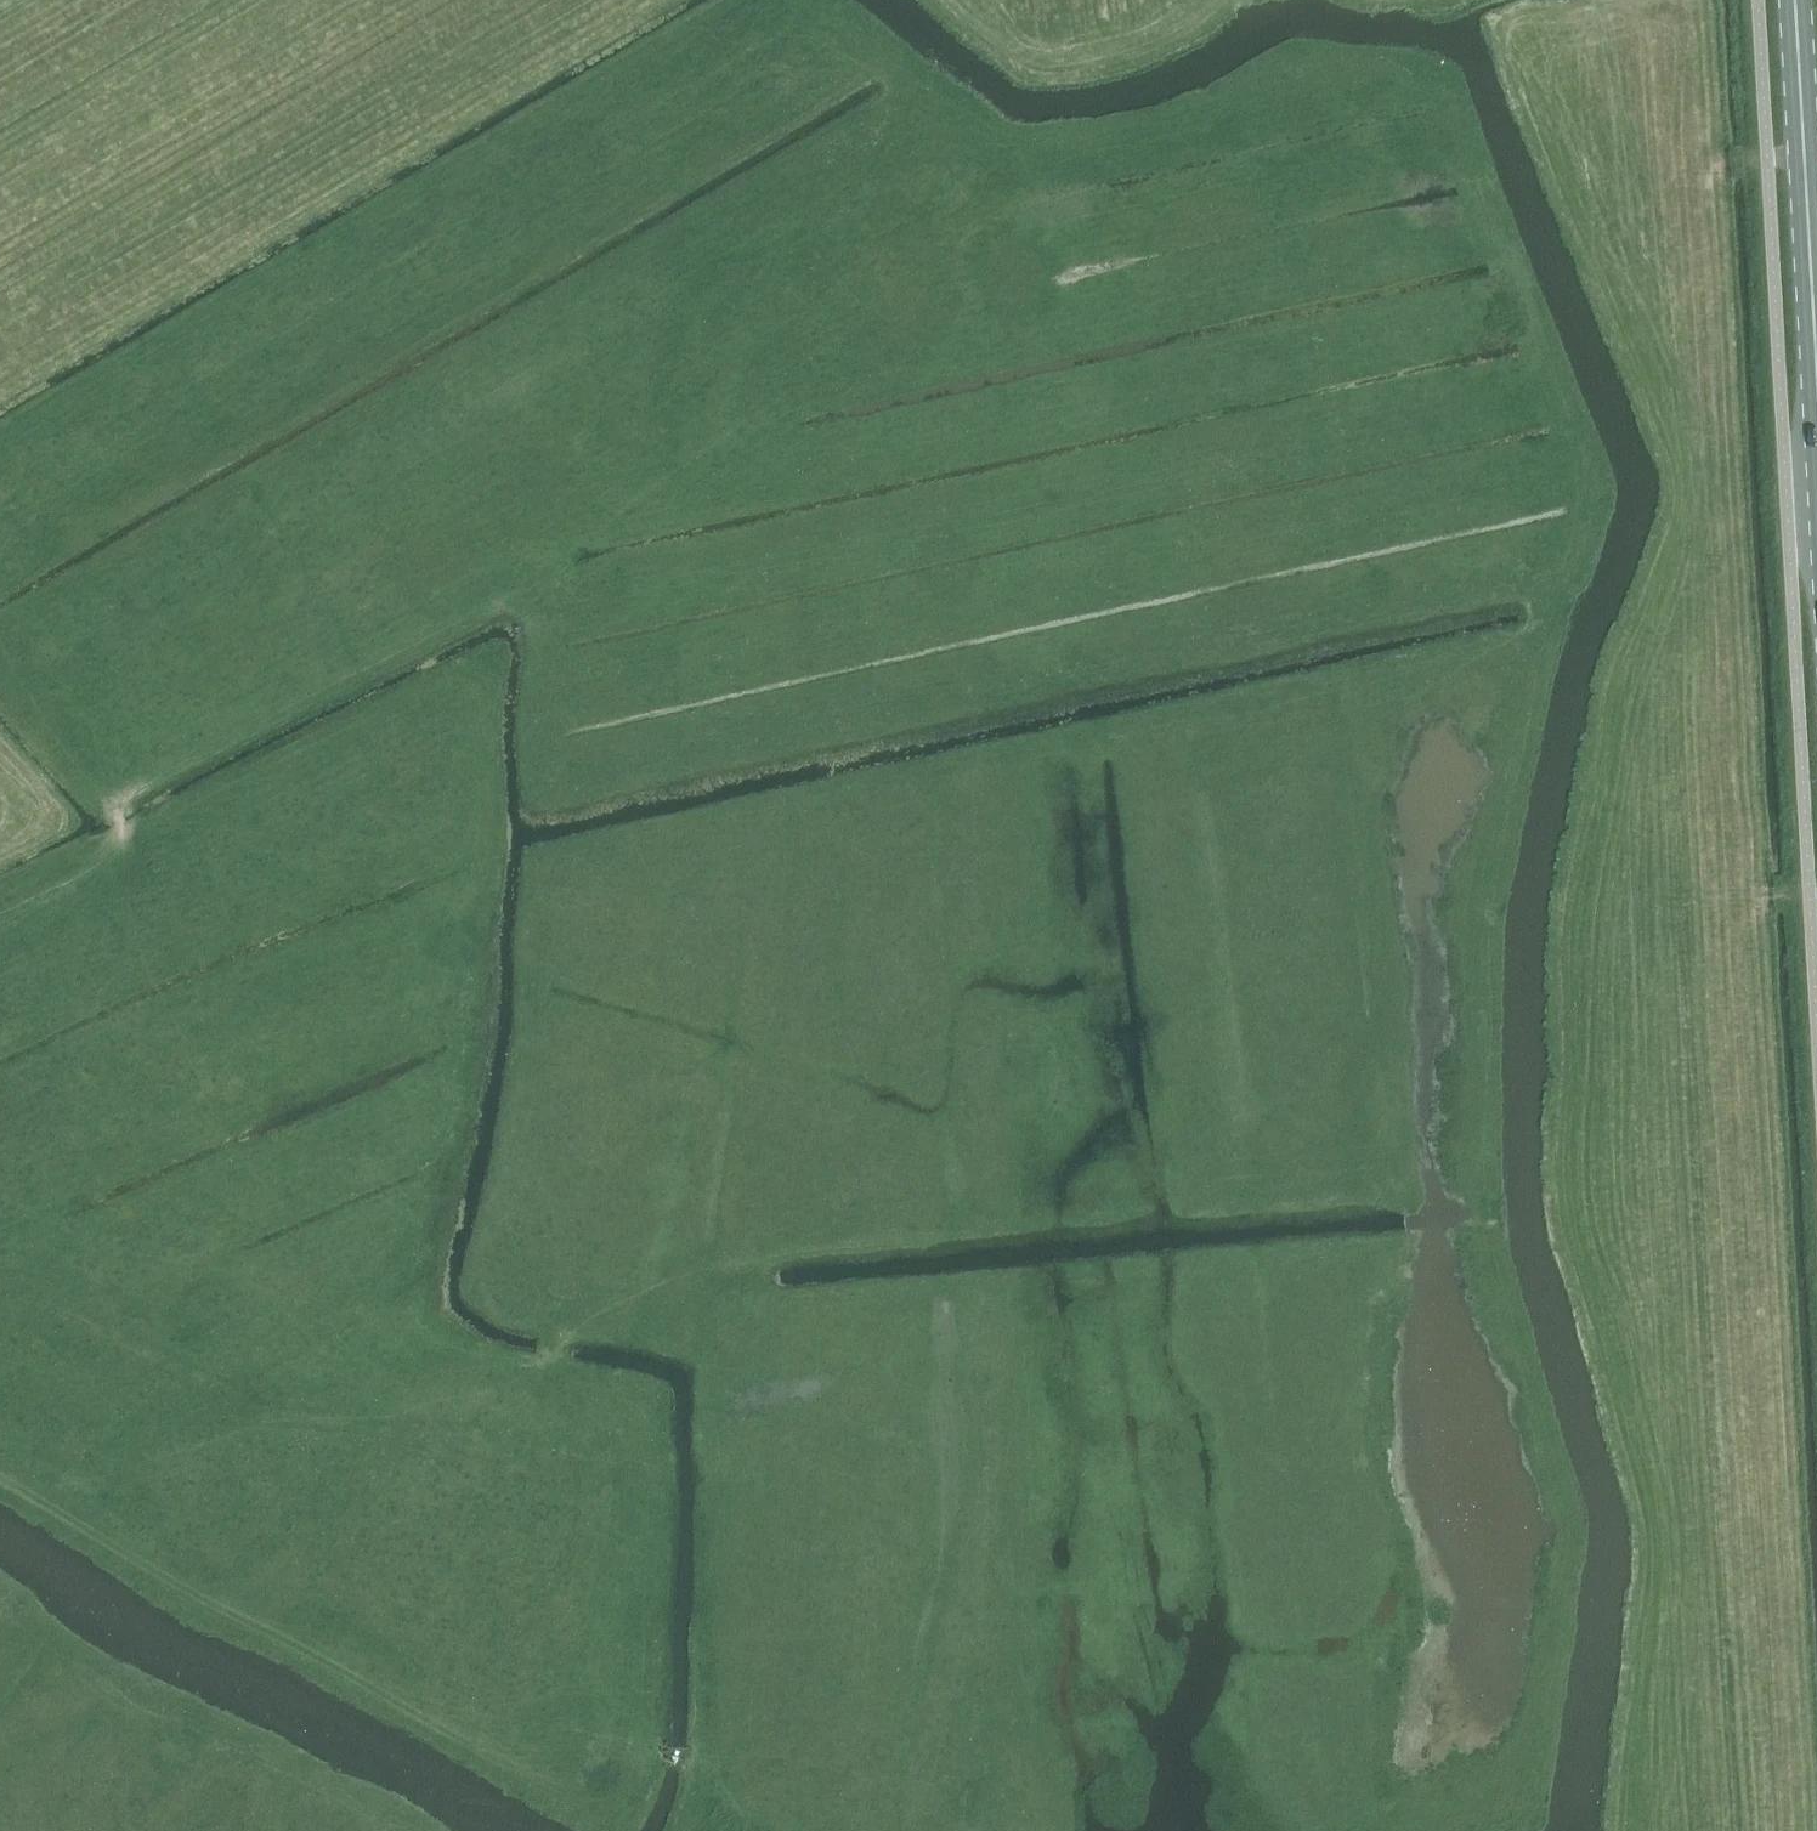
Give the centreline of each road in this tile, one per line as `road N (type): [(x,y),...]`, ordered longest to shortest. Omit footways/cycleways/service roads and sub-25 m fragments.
road 1 (track): [(560,1320),(512,1447),(270,1409),(0,1279)]
road 2 (primary): [(1816,376),(1795,0)]
road 3 (track): [(1816,155),(1719,166),(1657,140),(1609,41),(1600,0)]
road 4 (track): [(98,791),(127,849),(0,916)]

